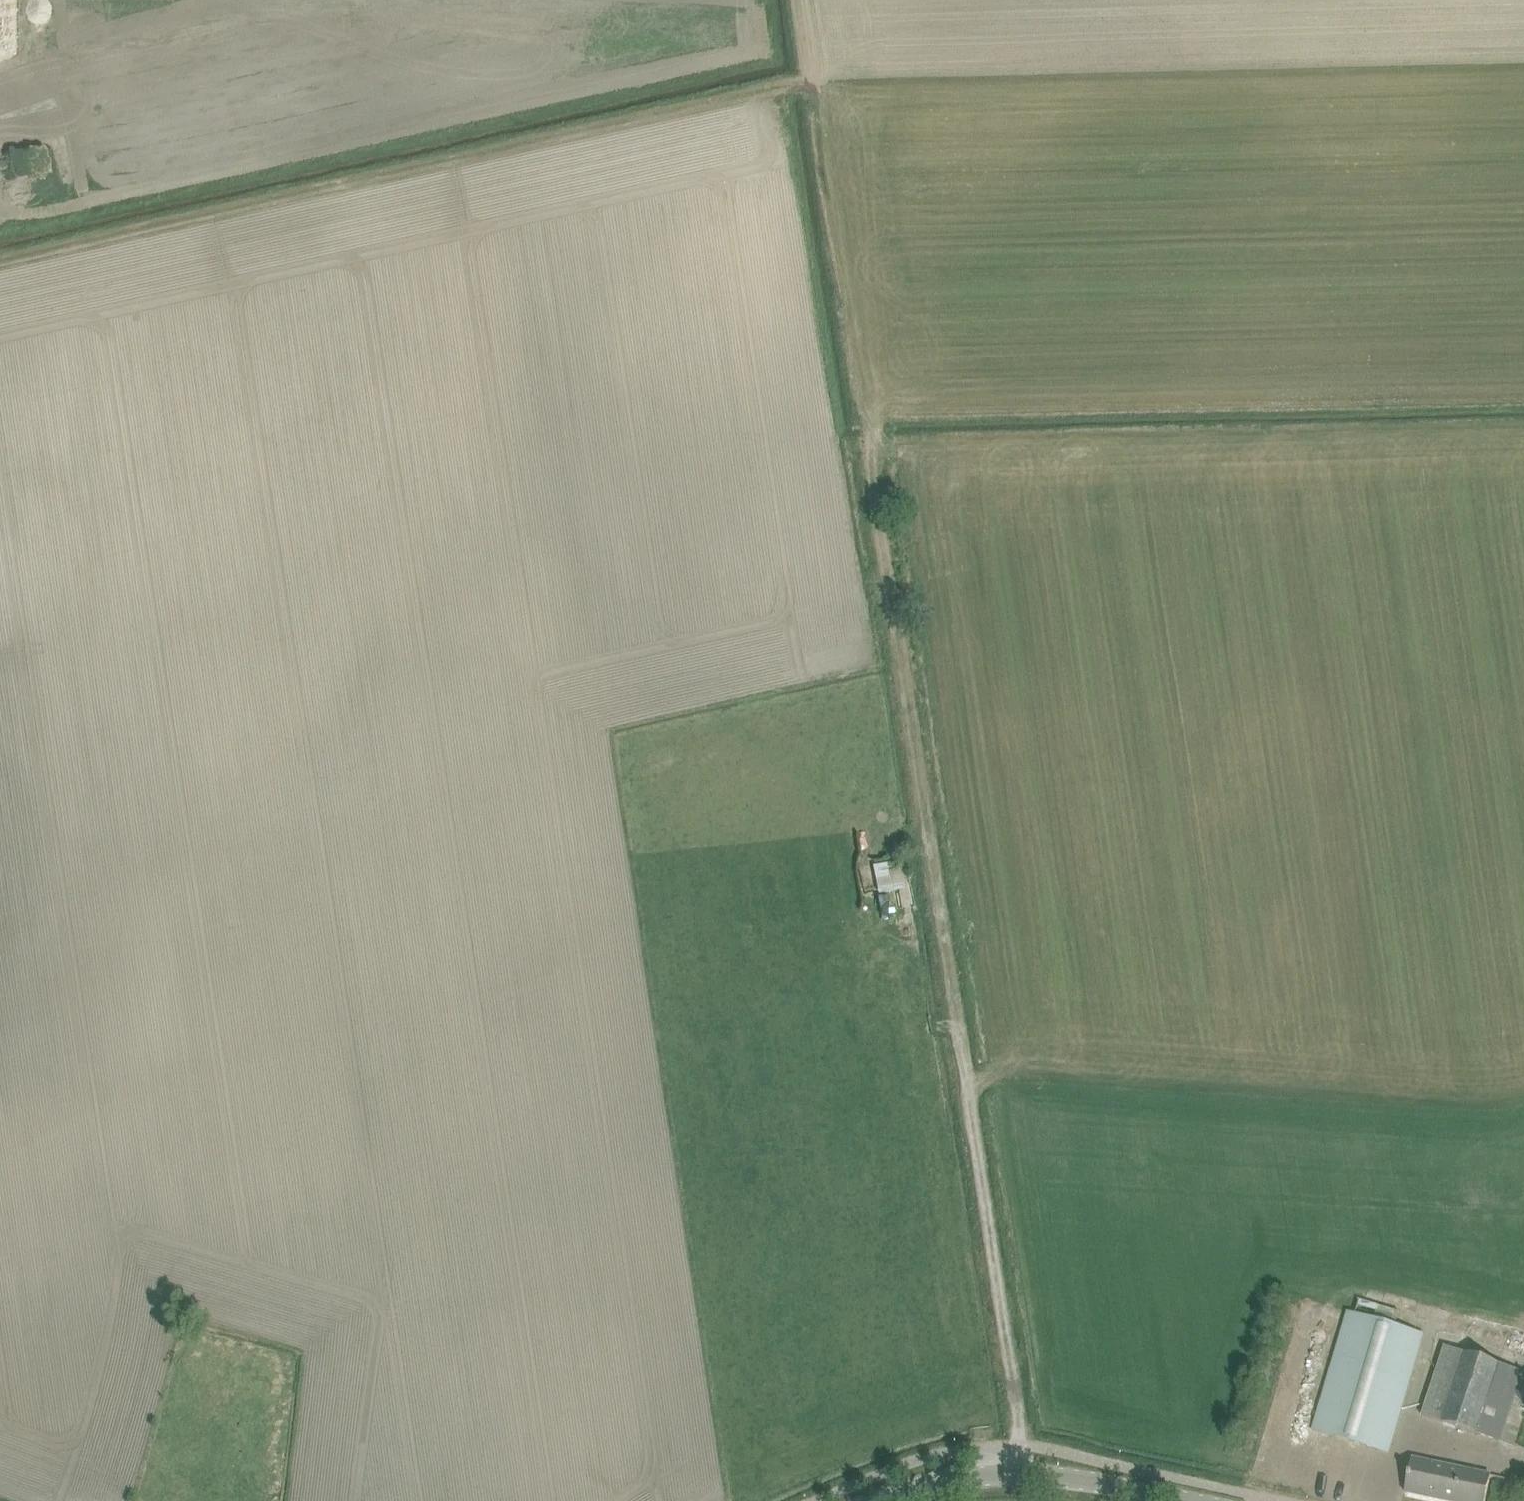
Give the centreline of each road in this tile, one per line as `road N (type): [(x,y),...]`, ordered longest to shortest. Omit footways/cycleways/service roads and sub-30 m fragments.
road 1 (track): [(1523,391),(857,409),(1019,1444)]
road 2 (tertiary): [(894,1500),(1011,1476),(1147,1500)]

